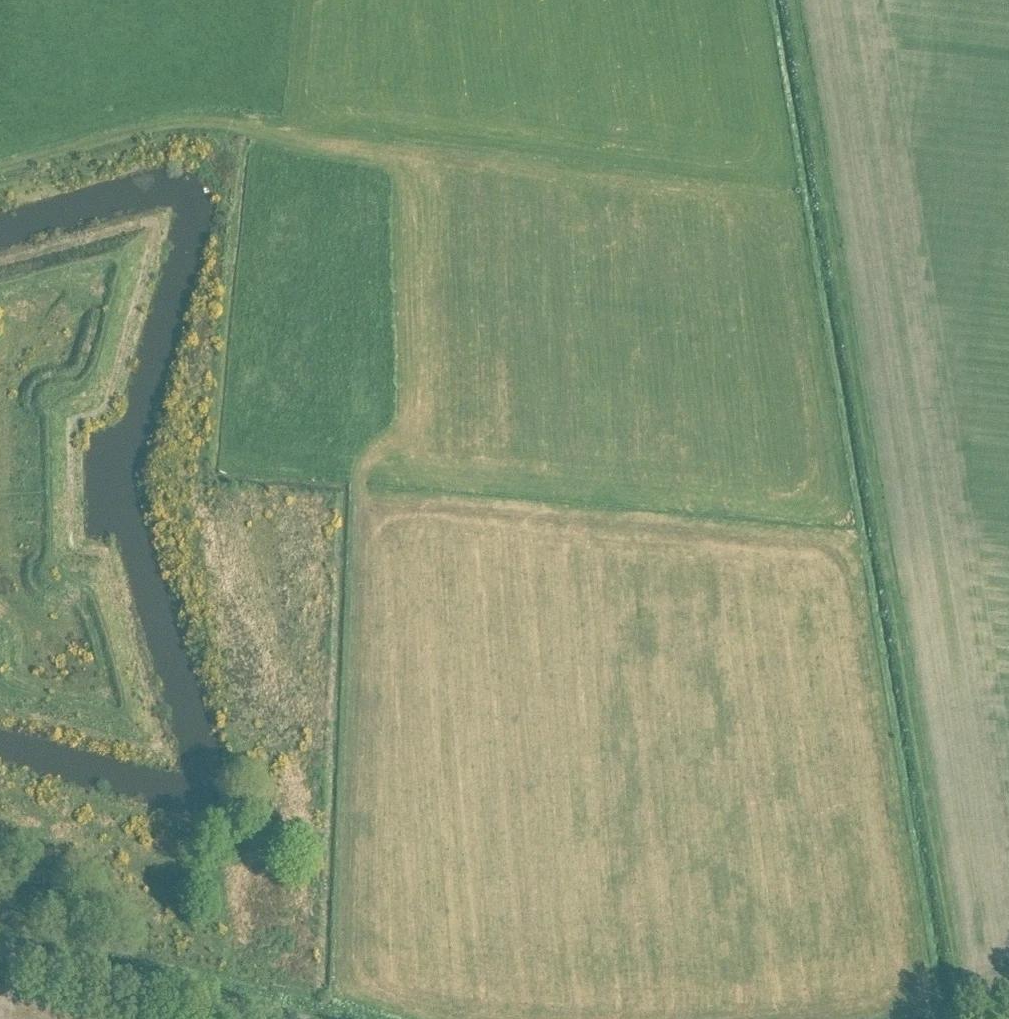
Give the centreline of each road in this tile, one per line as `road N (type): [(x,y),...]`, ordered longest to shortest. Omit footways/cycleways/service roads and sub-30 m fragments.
road 1 (track): [(787,0),(965,1018)]
road 2 (tertiary): [(0,952),(269,1018)]
road 3 (track): [(260,130),(168,126),(0,172)]

